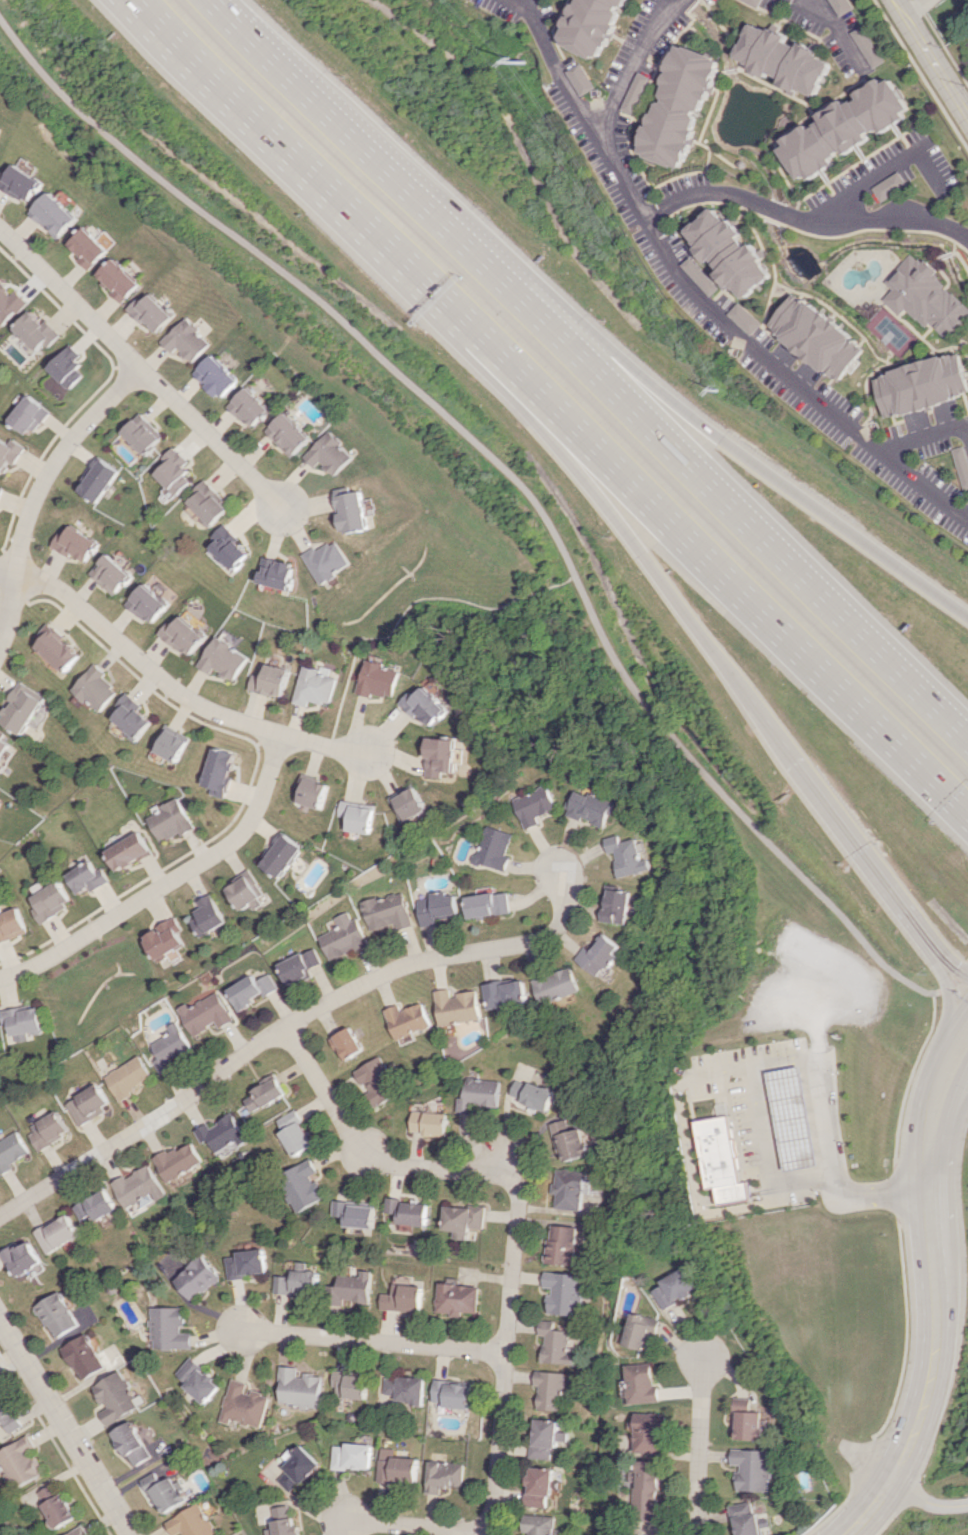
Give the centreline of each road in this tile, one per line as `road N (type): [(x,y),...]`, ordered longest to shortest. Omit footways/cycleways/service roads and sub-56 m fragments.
road 1 (motorway): [(466,313),(623,512),(967,998)]
road 2 (residential): [(0,1216),(312,1010),(414,964),(547,937),(569,913),(569,889),(555,862)]
road 3 (motorway): [(466,313),(967,810)]
road 4 (motorway): [(967,742),(482,263)]
road 5 (motorway): [(967,617),(482,263)]
road 6 (secondary): [(967,1027),(935,1080),(923,1158),(936,1336),(924,1408),(893,1478),(837,1534)]
road 7 (residential): [(594,135),(663,274),(912,484),(967,520)]
road 8 (motorway): [(148,0),(466,313)]
road 9 (residential): [(492,1534),(520,1197),(504,1177),(507,1148)]
road 10 (residential): [(0,979),(48,958),(235,840),(261,797),(279,734)]
road 11 (motorway): [(482,263),(217,0)]
road 12 (residential): [(638,223),(698,193),(728,193),(805,222),(919,217),(967,238)]
road 13 (residential): [(0,570),(54,587),(186,700),(279,734)]
road 14 (residential): [(0,629),(28,510),(54,460),(139,367)]
road 15 (residential): [(504,1177),(393,1165),(366,1153),(284,1026)]
road 16 (residential): [(505,1353),(238,1330)]
road 17 (residential): [(130,1534),(0,1322)]
road 18 (residential): [(284,512),(139,367)]
road 19 (residential): [(0,231),(139,367)]
road 20 (residential): [(702,1349),(699,1534)]
road 21 (residential): [(688,0),(638,61),(594,135)]
road 22 (residential): [(939,190),(917,156),(902,153),(834,200),(829,224)]
road 23 (residential): [(594,135),(524,7),(513,0)]
road 24 (residential): [(492,1534),(341,1519)]
road 25 (tertiary): [(967,119),(900,17)]

